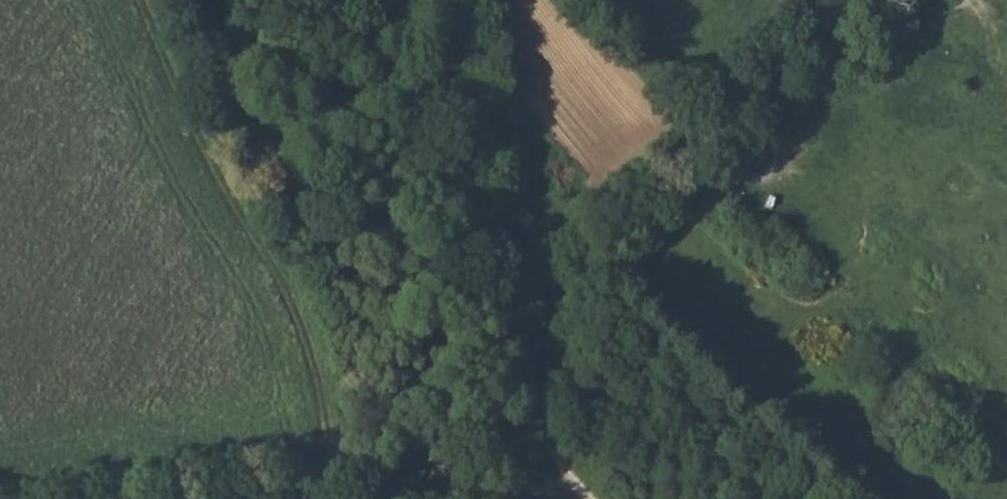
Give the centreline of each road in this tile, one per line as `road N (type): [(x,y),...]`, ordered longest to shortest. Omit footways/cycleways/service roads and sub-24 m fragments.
road 1 (track): [(843,0),(603,241),(541,316),(531,373),(542,427),(594,498)]
road 2 (track): [(587,491),(456,497),(295,465)]

